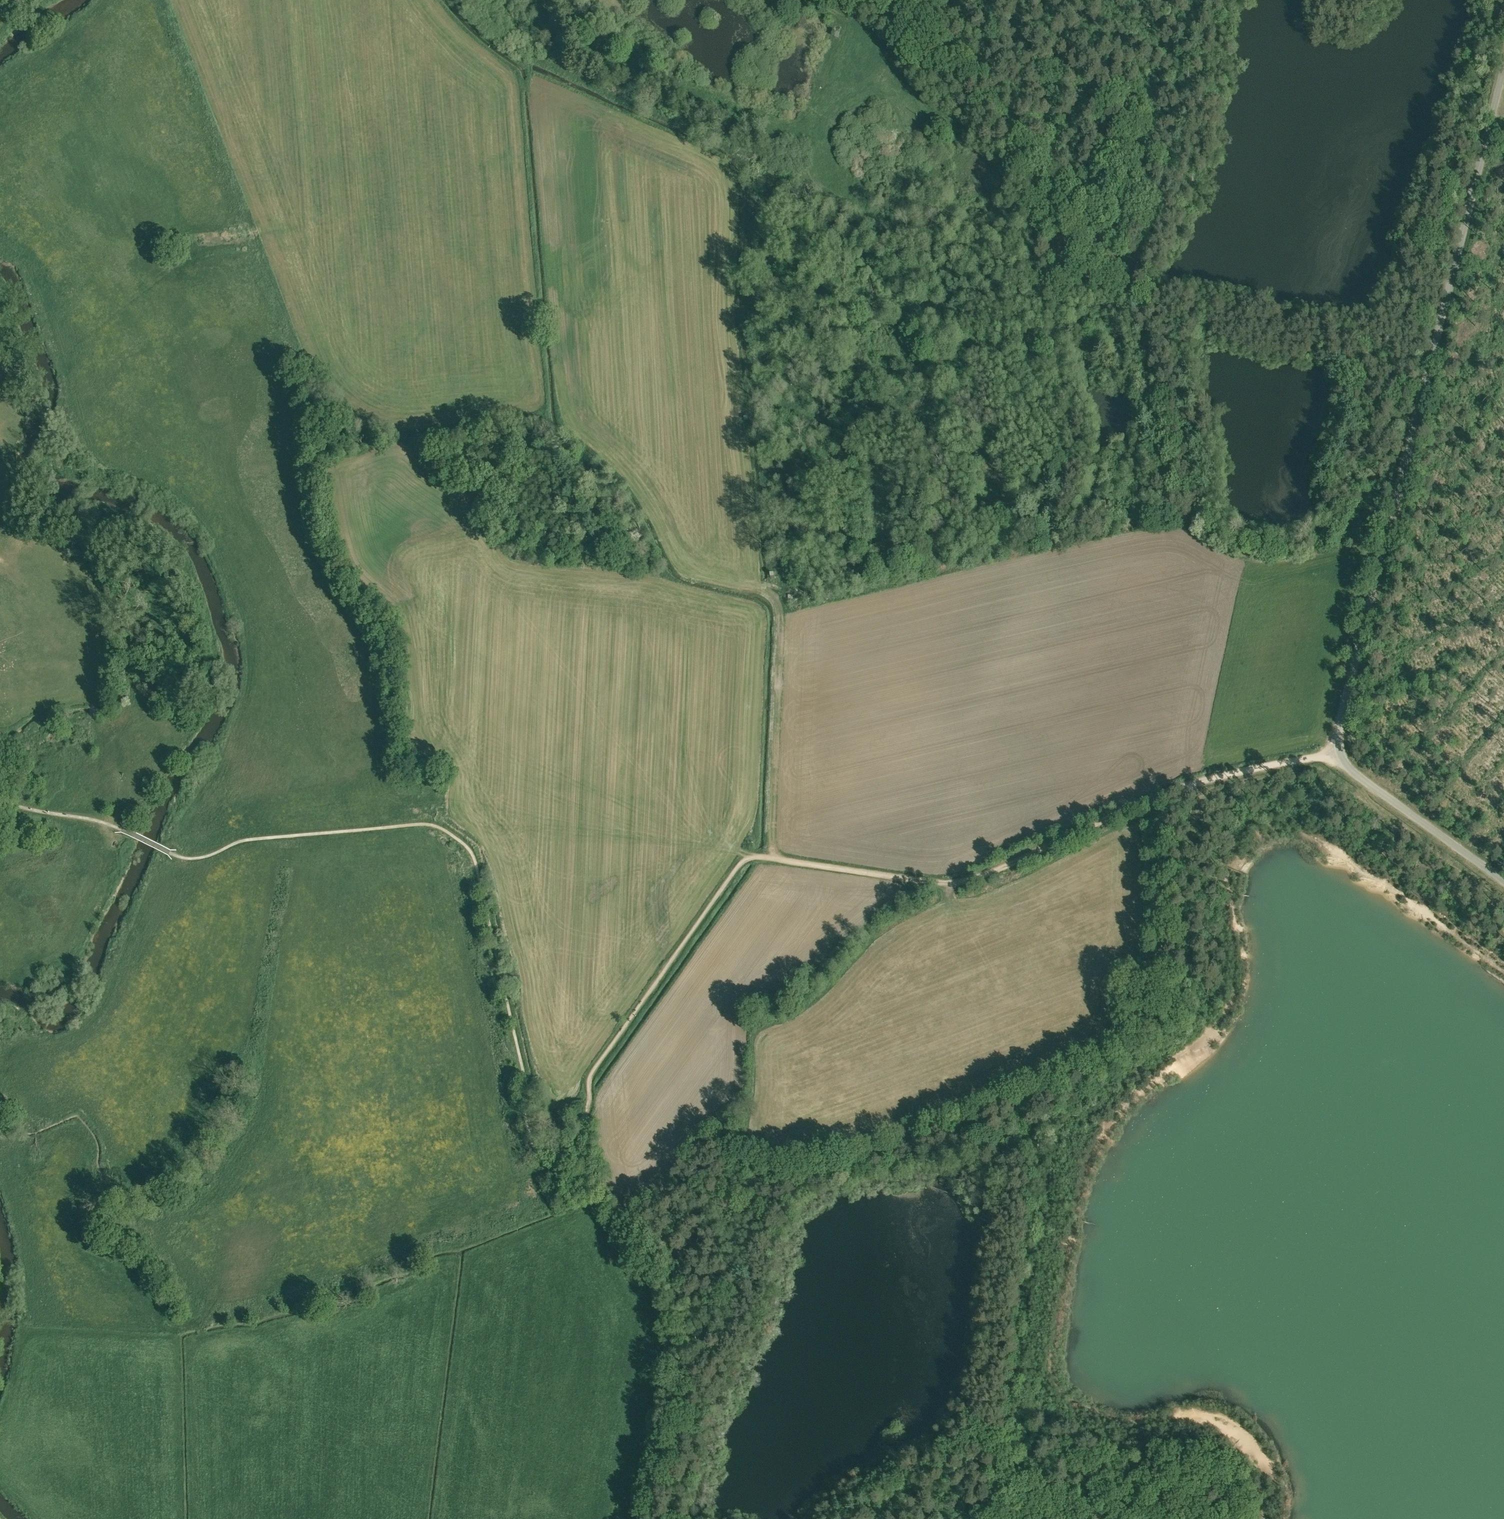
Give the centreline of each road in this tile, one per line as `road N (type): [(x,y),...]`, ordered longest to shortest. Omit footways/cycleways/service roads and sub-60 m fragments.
road 1 (unclassified): [(1503,111),(1338,730),(1338,752)]
road 2 (track): [(1171,789),(954,884),(768,859),(737,866)]
road 3 (unclassified): [(1503,882),(1338,752)]
road 4 (track): [(1338,752),(1171,789)]

